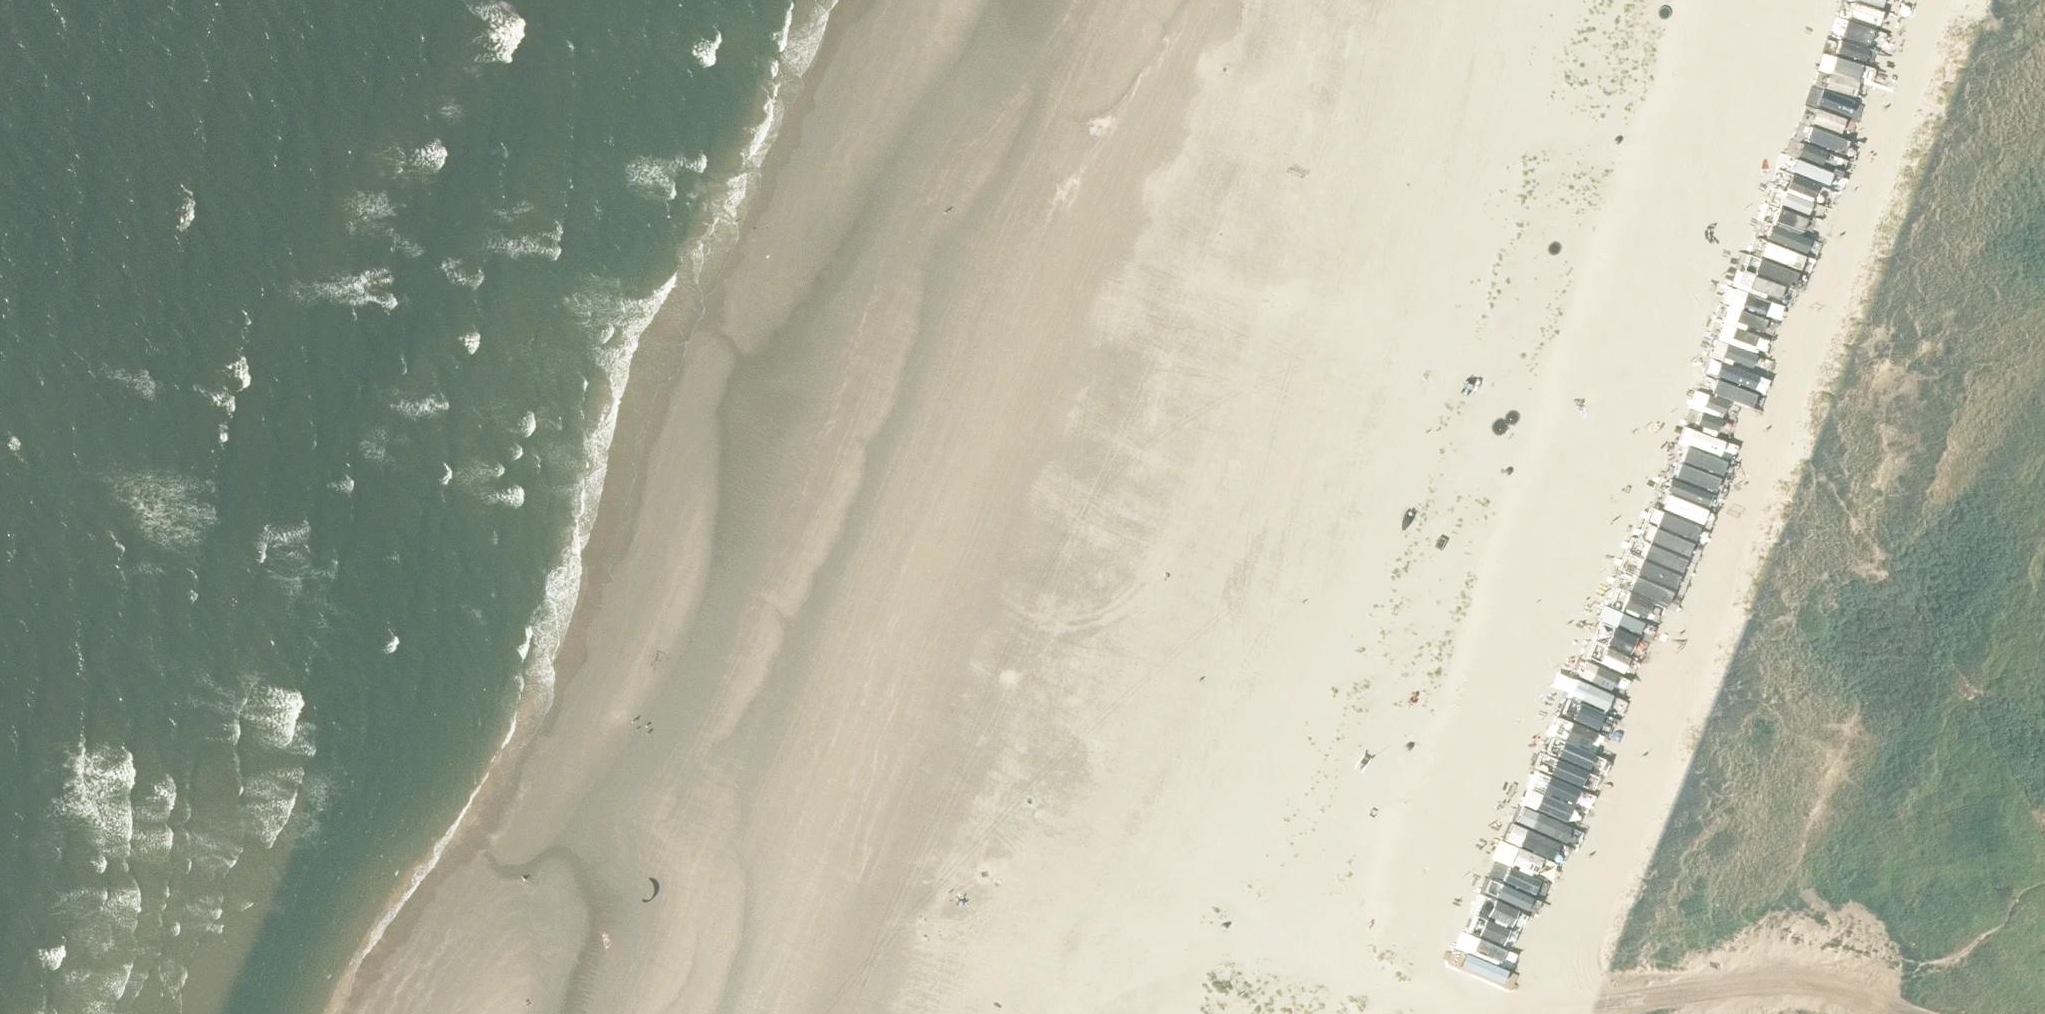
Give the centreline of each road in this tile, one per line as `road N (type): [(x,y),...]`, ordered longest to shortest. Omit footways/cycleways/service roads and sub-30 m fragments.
road 1 (track): [(1924,0),(1562,1003)]
road 2 (track): [(1899,1013),(1811,983),(1562,1003)]
road 3 (track): [(1562,1003),(1482,1011),(1294,947)]

